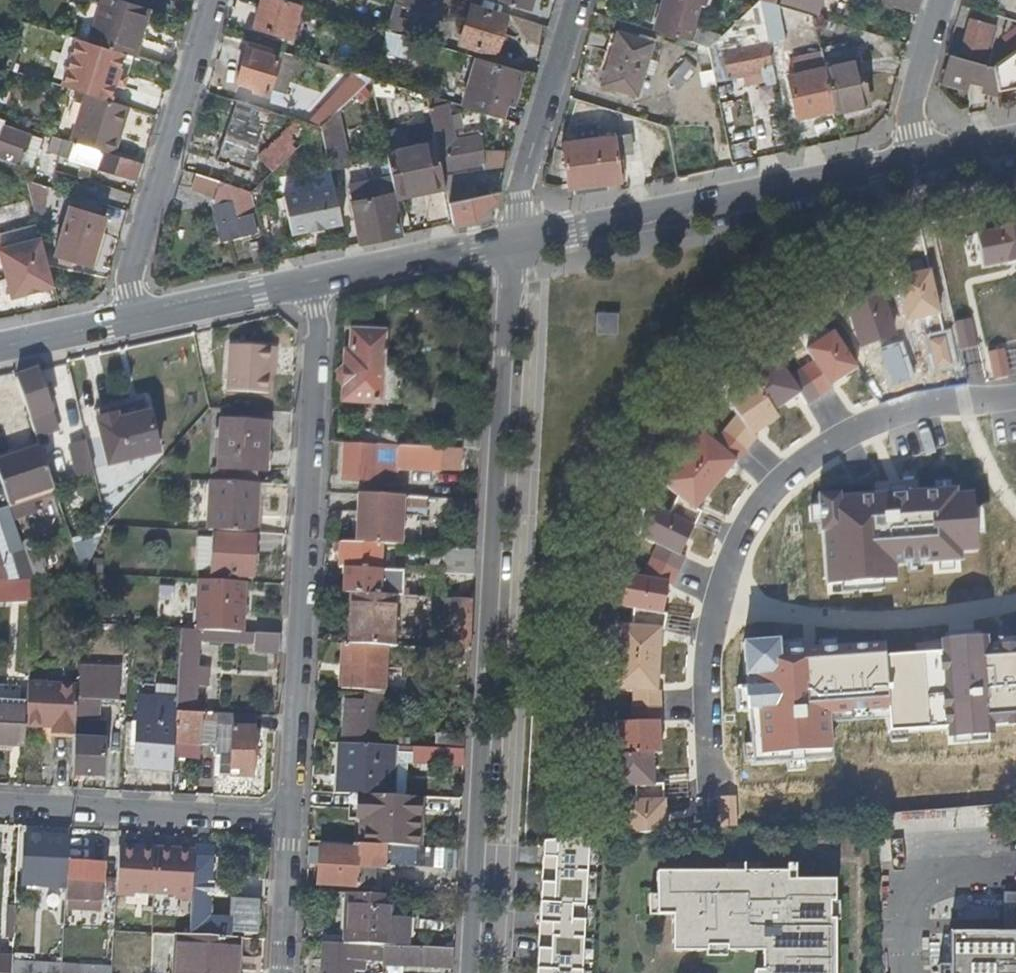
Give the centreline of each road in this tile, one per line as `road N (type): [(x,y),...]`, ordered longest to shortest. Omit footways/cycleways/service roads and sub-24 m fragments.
road 1 (residential): [(512,244),(473,972)]
road 2 (residential): [(1015,392),(844,432),(800,462),(739,527),(720,605),(714,794)]
road 3 (residential): [(289,819),(315,283)]
road 4 (tertiary): [(512,244),(918,162)]
road 5 (residential): [(134,320),(131,260),(211,0)]
road 6 (residential): [(0,804),(289,819)]
road 7 (residential): [(575,0),(520,183),(512,244)]
road 8 (tertiary): [(315,283),(512,244)]
road 9 (tertiary): [(134,320),(315,283)]
road 10 (residential): [(941,0),(915,87),(918,162)]
road 11 (residential): [(281,972),(289,819)]
road 12 (tertiary): [(0,349),(134,320)]

